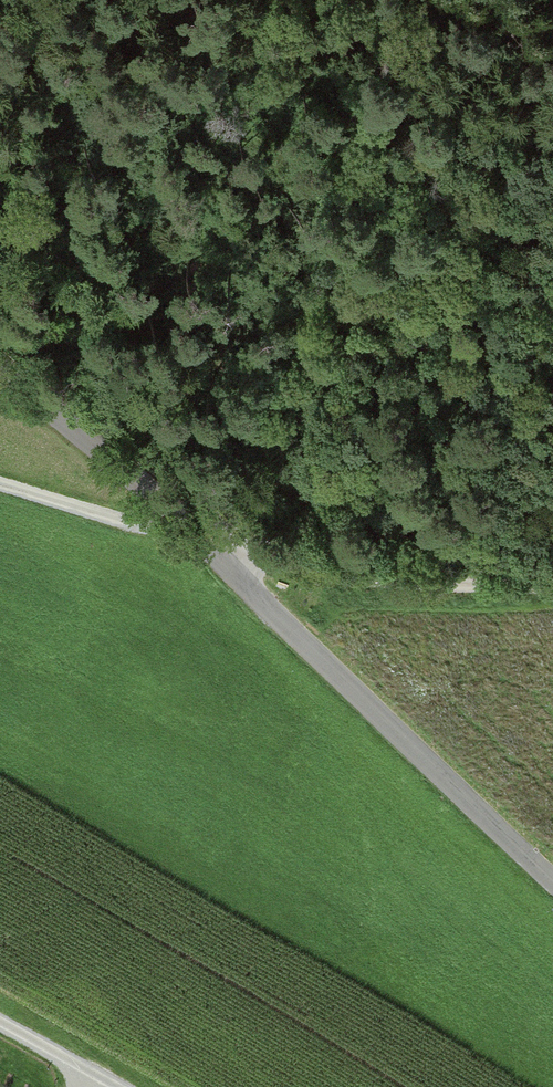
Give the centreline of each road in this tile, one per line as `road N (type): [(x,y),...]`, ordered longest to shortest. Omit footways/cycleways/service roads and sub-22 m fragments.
road 1 (unclassified): [(552,883),(205,548),(0,376)]
road 2 (track): [(0,481),(205,548),(304,569),(391,584),(552,588)]
road 3 (track): [(113,1086),(0,1024)]

